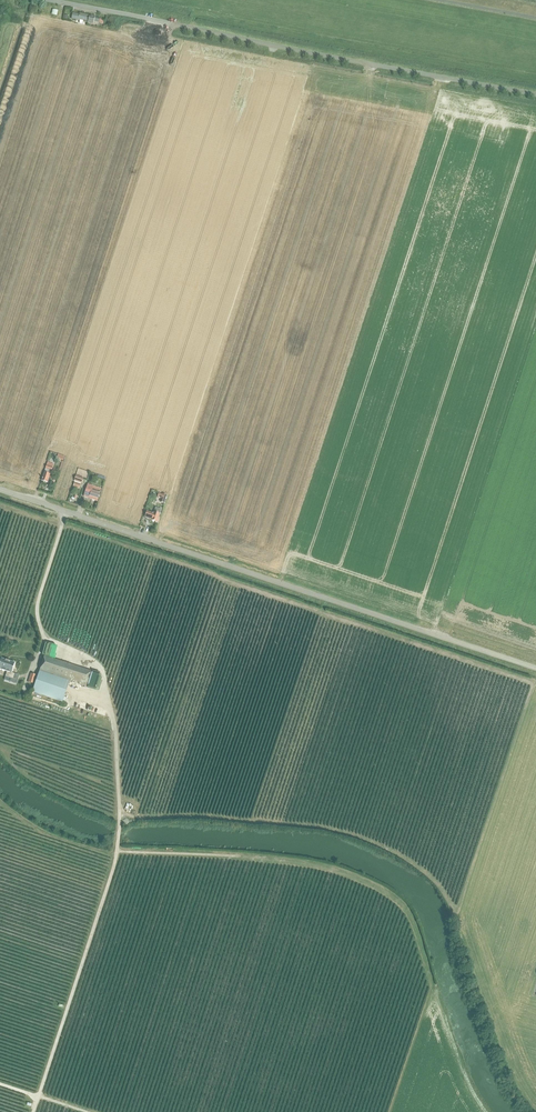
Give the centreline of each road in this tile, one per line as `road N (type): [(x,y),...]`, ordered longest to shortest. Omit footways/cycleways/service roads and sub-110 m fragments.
road 1 (unclassified): [(535,668),(0,489)]
road 2 (unclassified): [(535,94),(45,0)]

